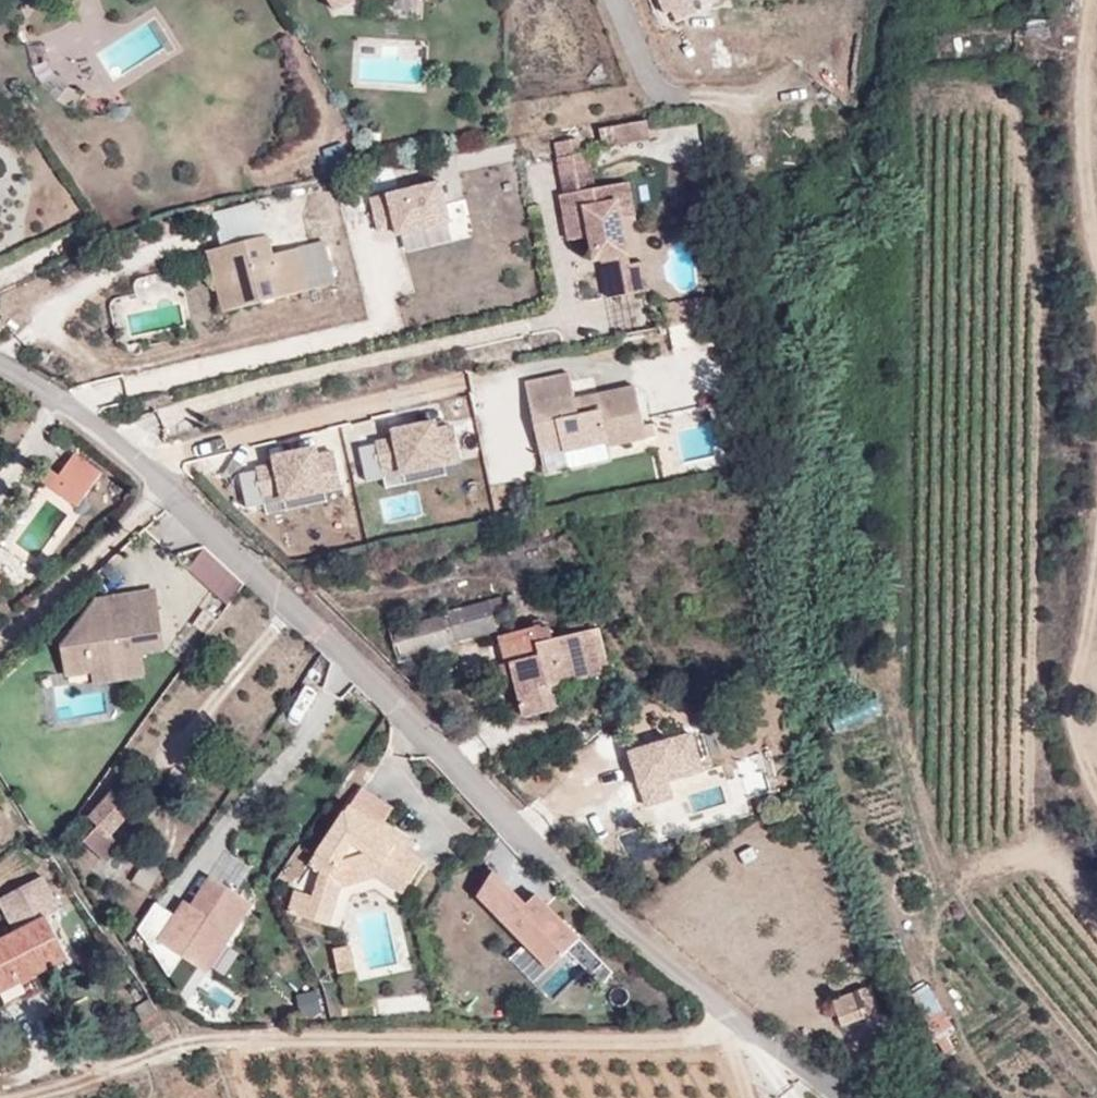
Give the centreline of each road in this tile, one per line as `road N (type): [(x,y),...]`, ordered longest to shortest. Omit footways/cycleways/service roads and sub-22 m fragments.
road 1 (residential): [(0,357),(109,433),(169,488),(571,881),(717,1005),(845,1097)]

